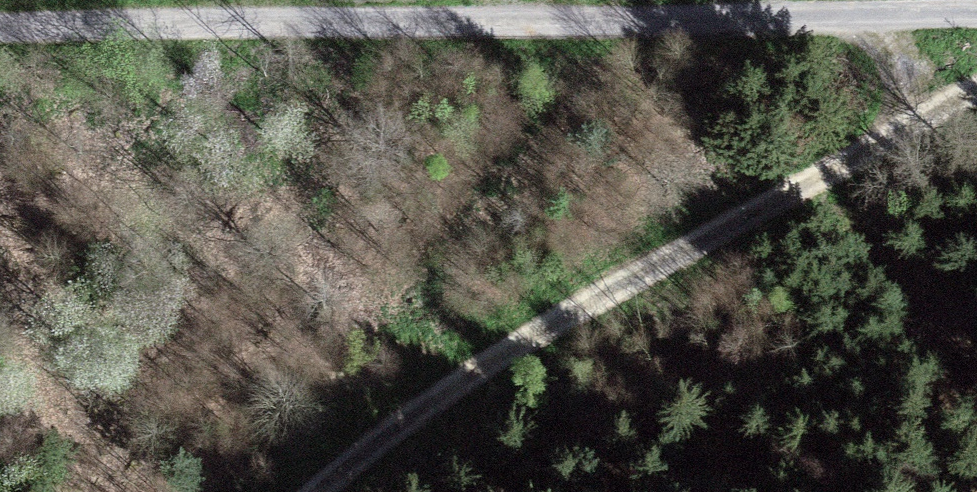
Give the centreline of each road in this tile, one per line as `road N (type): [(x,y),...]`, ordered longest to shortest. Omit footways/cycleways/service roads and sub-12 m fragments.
road 1 (track): [(976,18),(0,26)]
road 2 (track): [(976,89),(487,362),(325,491)]

